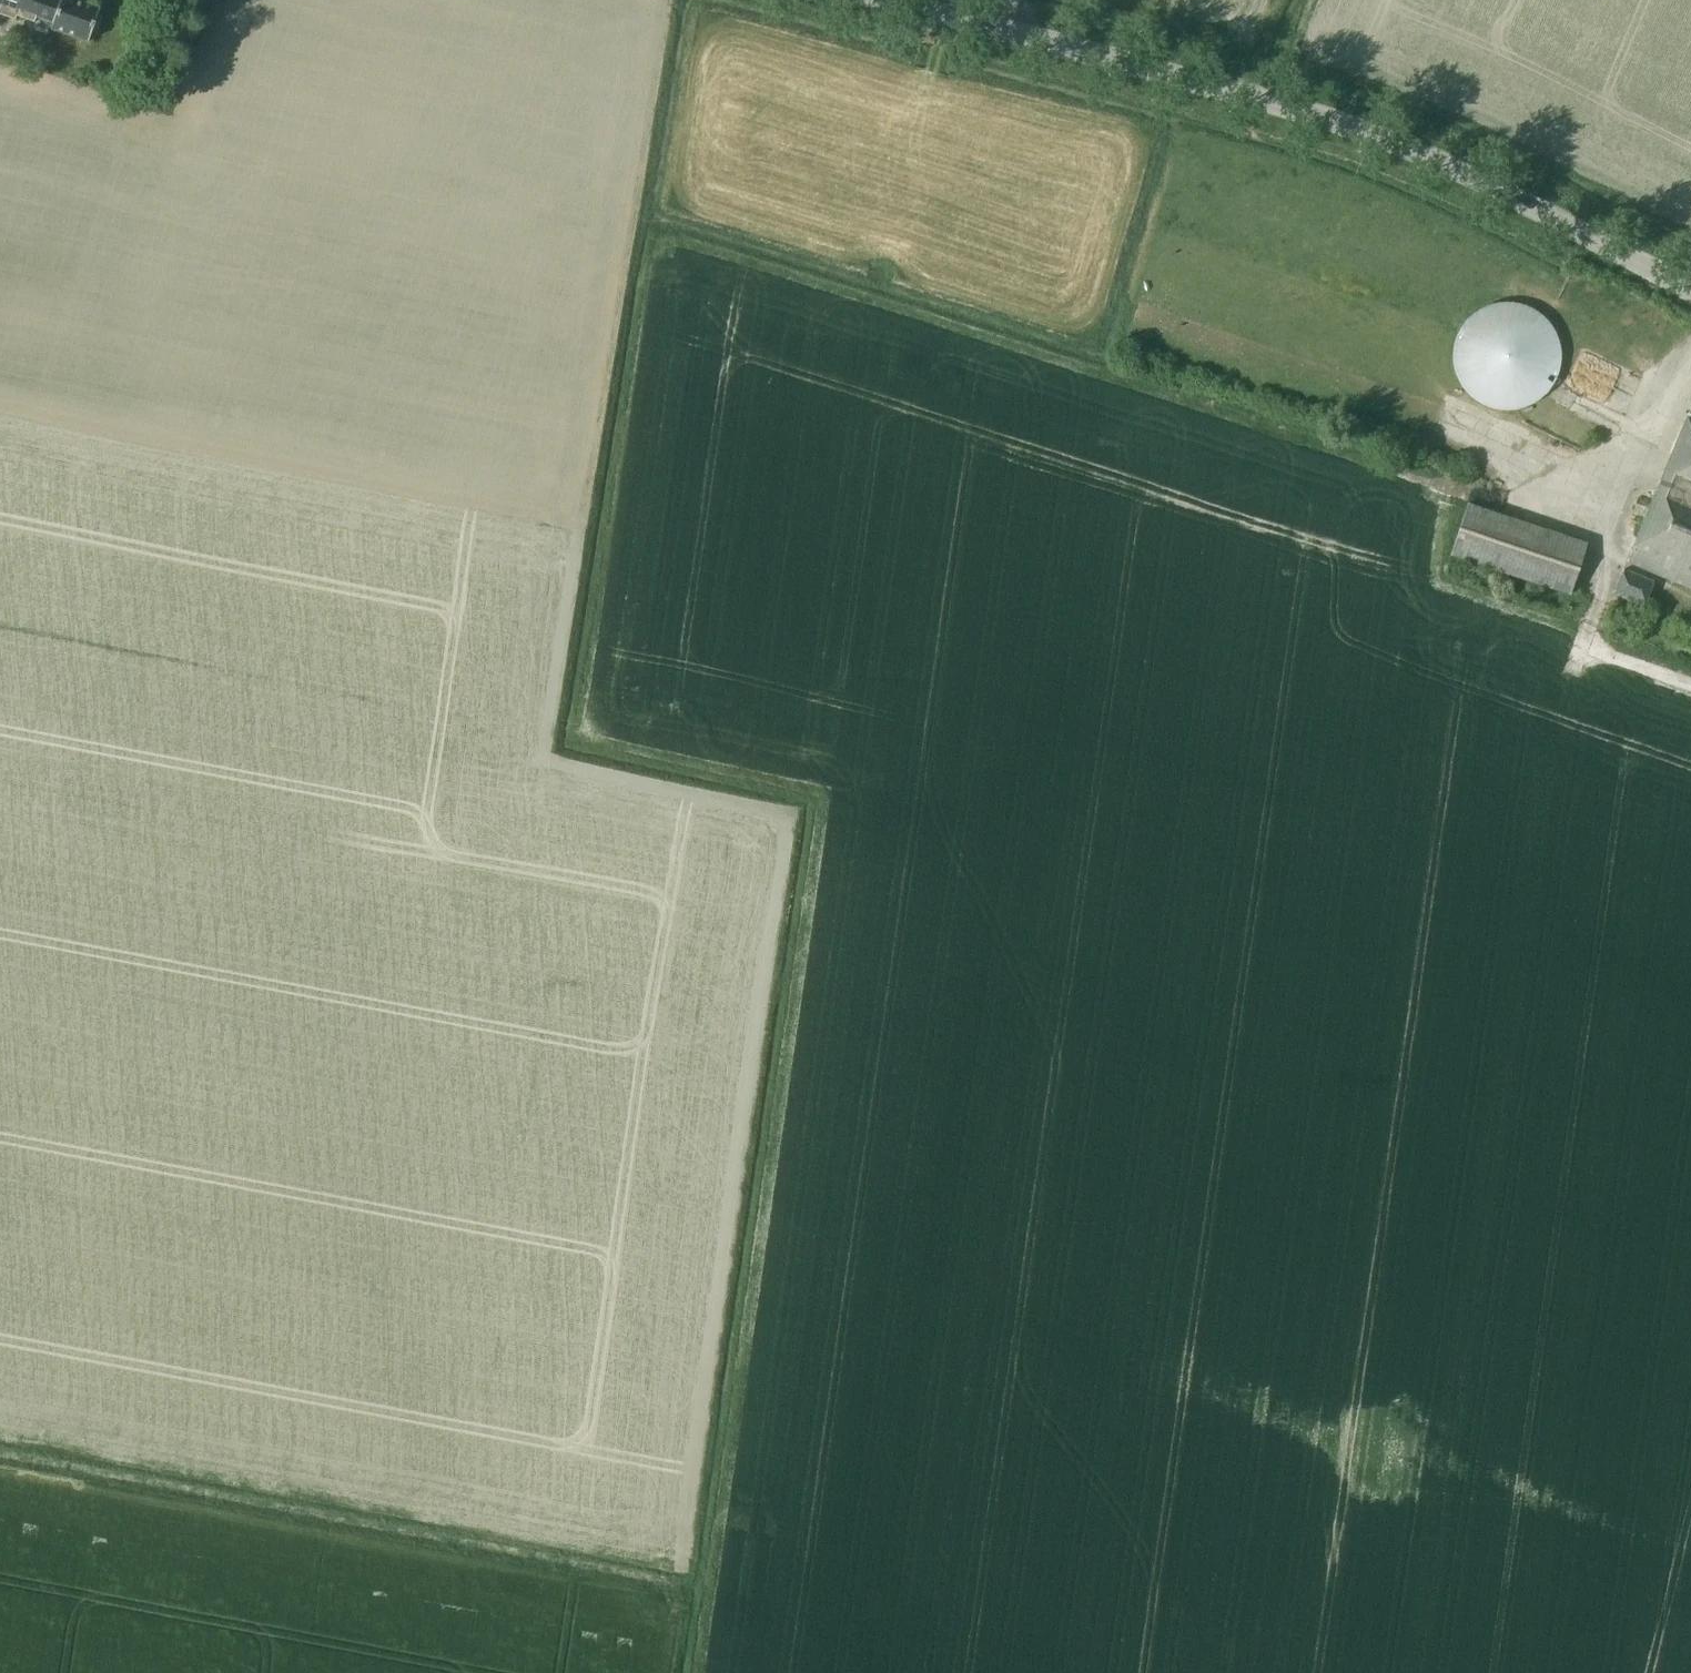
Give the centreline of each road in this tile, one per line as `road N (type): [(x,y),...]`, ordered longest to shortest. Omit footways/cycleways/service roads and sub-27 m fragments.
road 1 (tertiary): [(1690,292),(1404,146),(1281,102),(888,0)]

